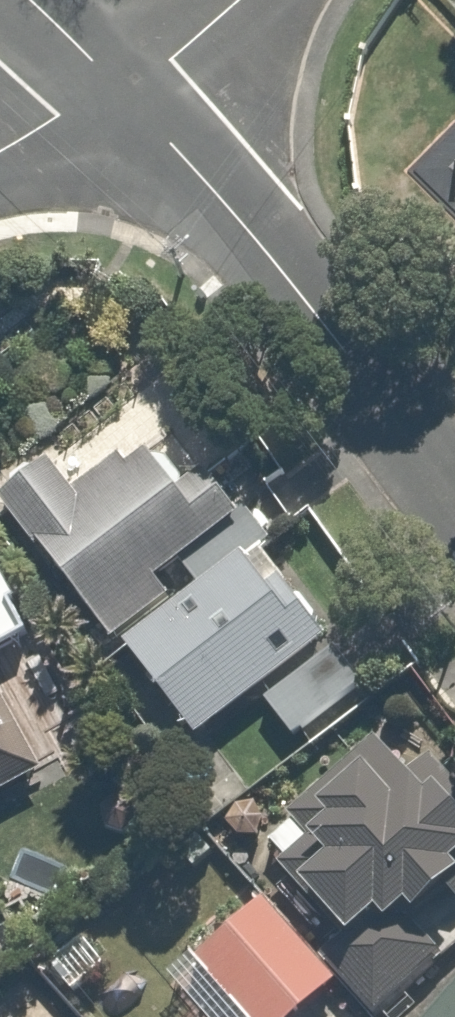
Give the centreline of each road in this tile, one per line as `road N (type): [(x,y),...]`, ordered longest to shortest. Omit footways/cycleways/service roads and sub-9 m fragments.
road 1 (residential): [(454,499),(335,344),(109,83)]
road 2 (residential): [(233,0),(165,58),(109,83)]
road 3 (residential): [(109,83),(0,147)]

